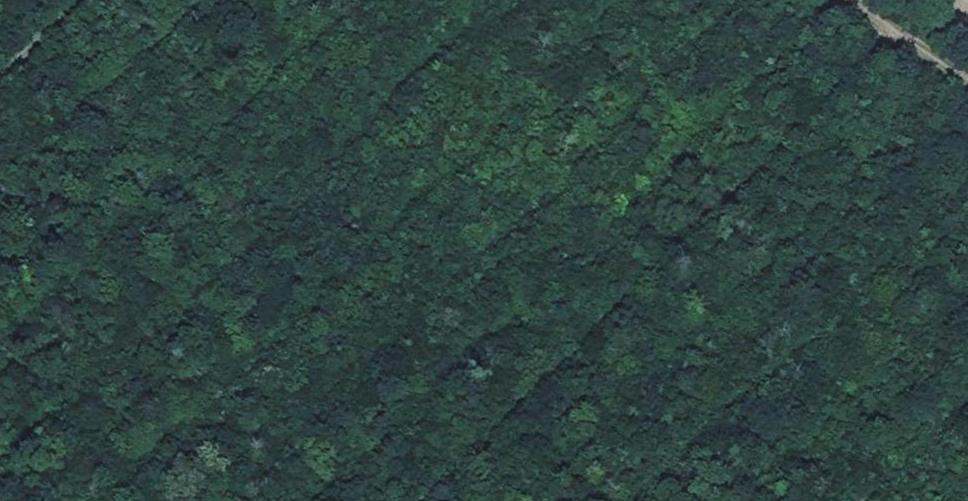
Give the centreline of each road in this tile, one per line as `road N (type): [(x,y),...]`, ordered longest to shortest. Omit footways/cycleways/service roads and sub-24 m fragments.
road 1 (track): [(820,0),(967,106)]

